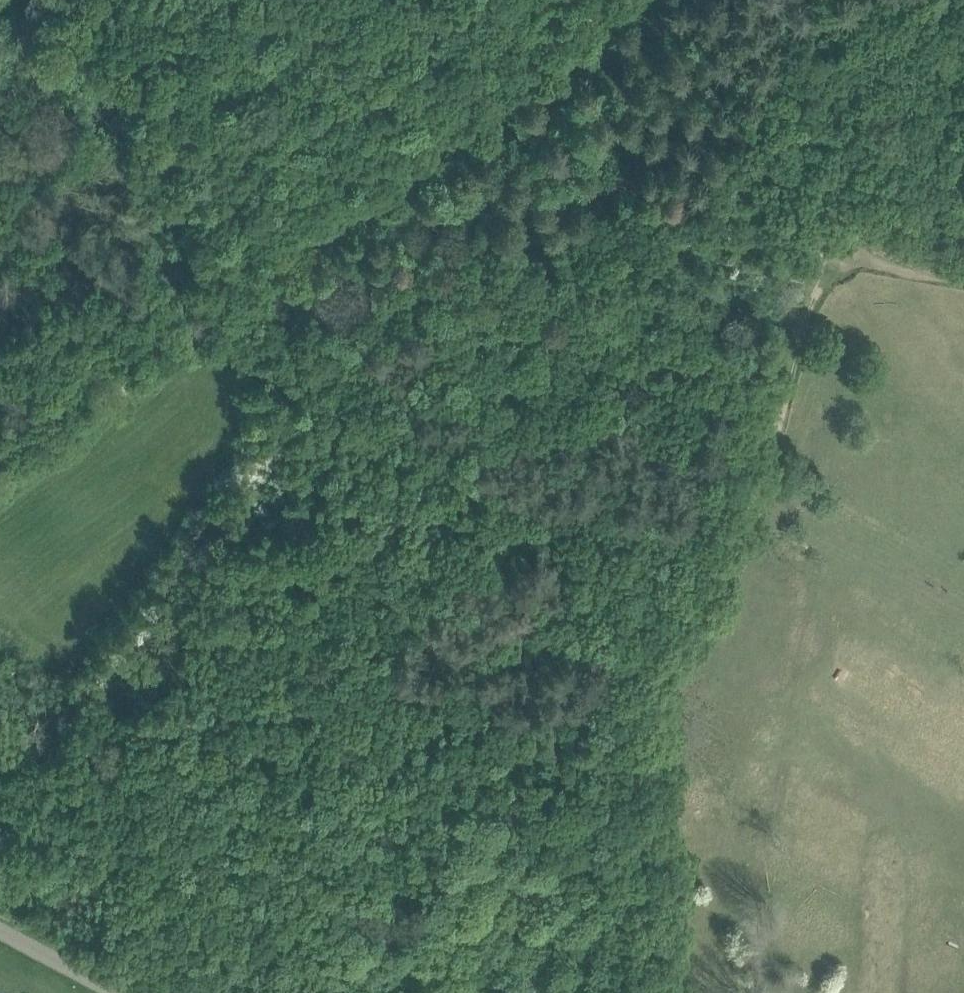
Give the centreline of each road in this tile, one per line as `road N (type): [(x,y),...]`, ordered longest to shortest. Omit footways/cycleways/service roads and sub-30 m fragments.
road 1 (unclassified): [(109,992),(0,934)]

